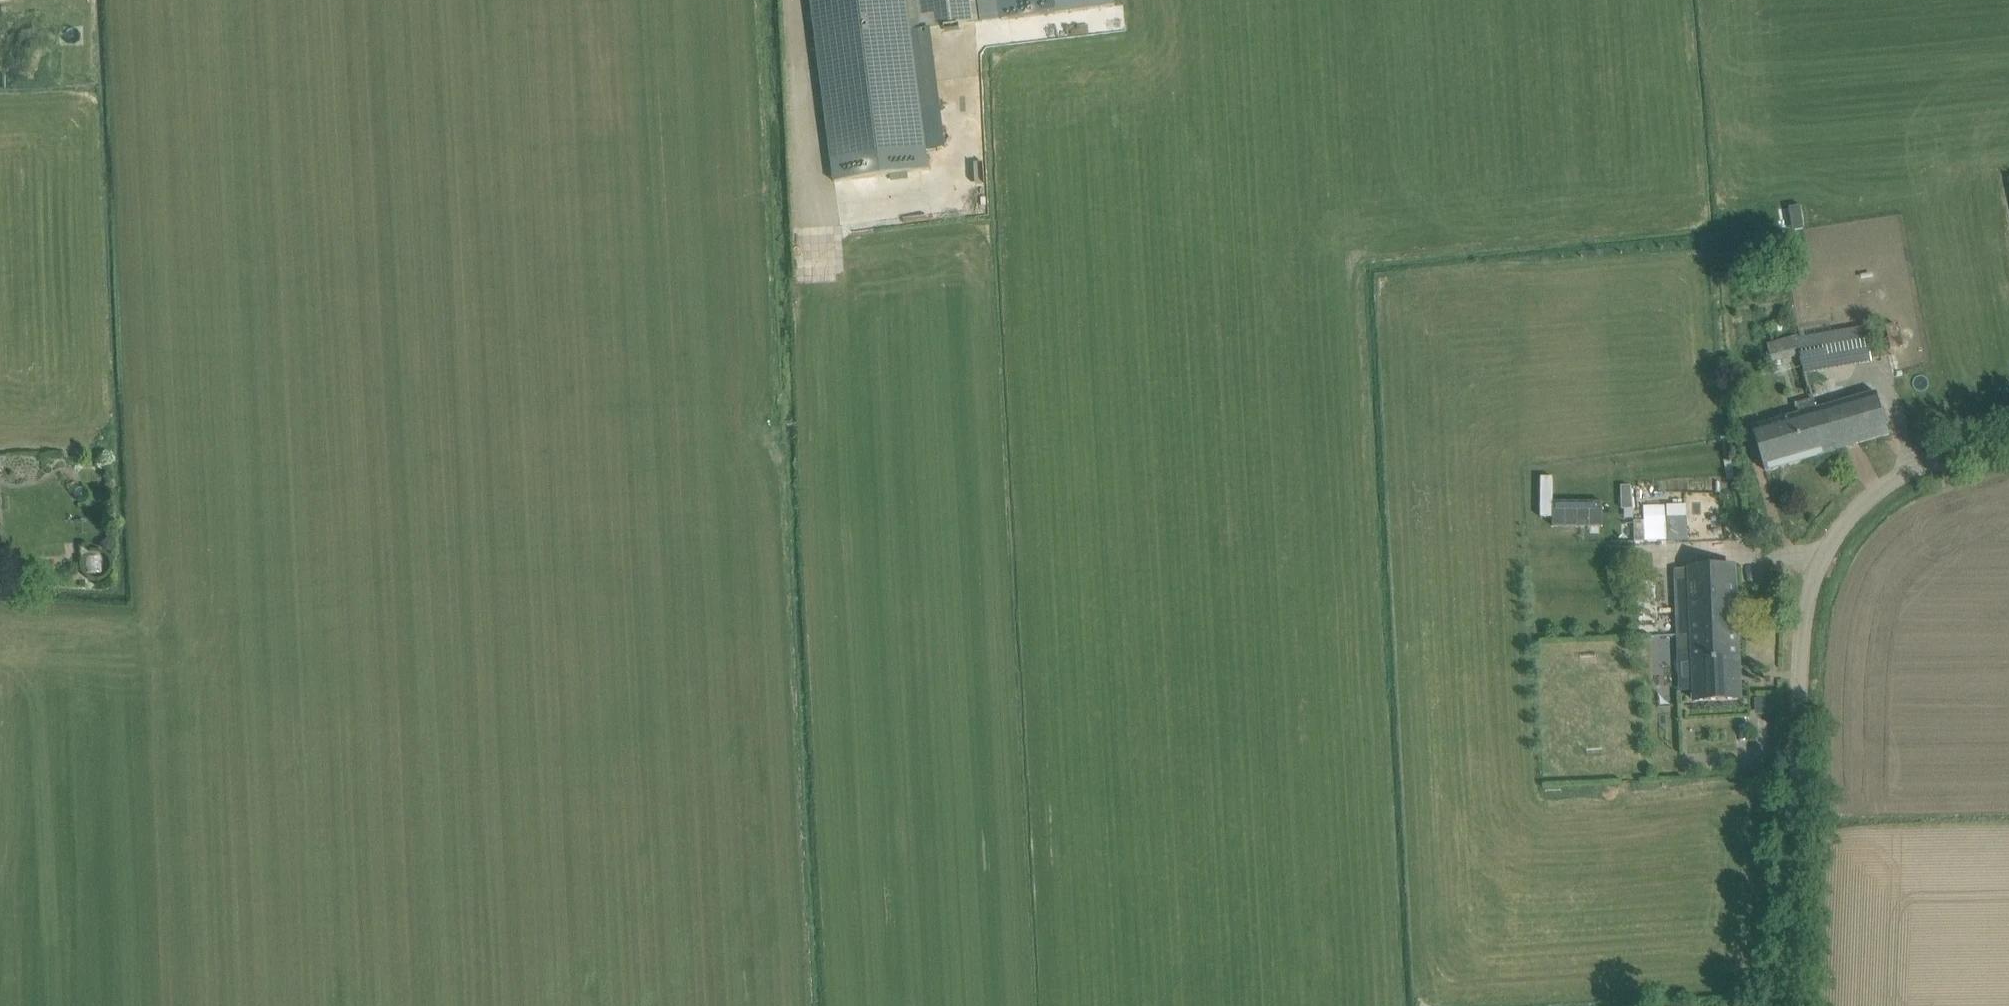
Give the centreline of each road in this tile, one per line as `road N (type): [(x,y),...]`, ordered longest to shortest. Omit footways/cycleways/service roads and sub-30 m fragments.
road 1 (unclassified): [(1768,1005),(1782,642),(1793,584),(1826,517),(1856,486),(1909,459),(2008,434)]

